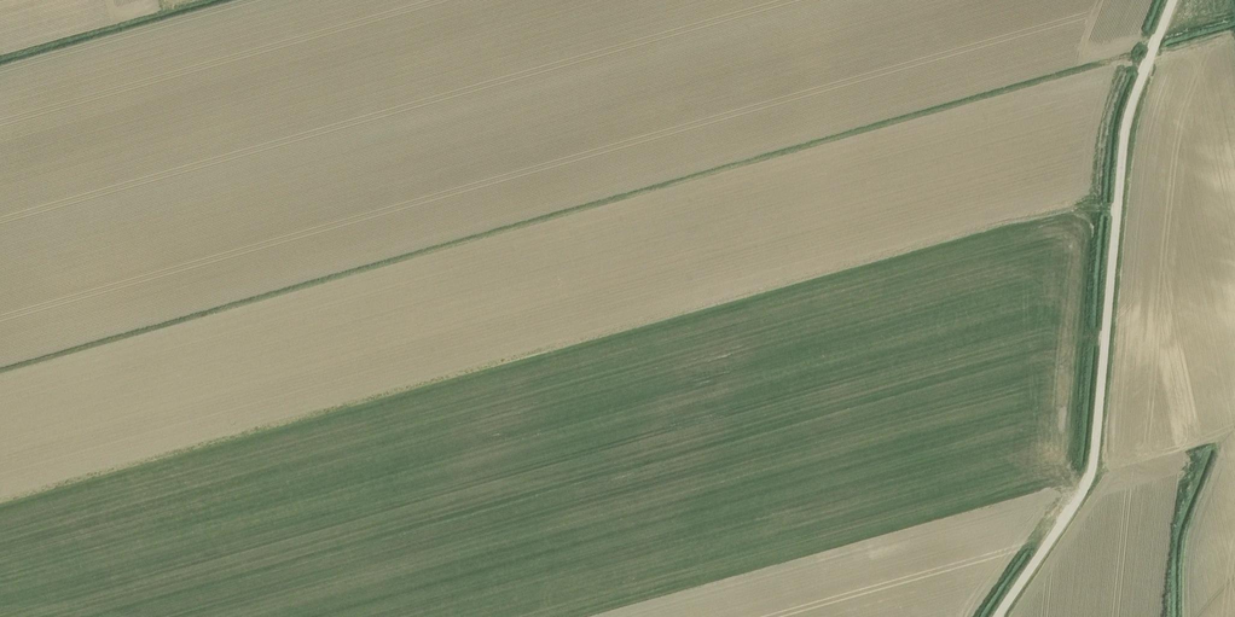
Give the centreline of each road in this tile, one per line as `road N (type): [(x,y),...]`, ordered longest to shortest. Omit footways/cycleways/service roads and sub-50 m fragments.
road 1 (unclassified): [(998,616),(1092,469),(1125,132),(1174,0)]

